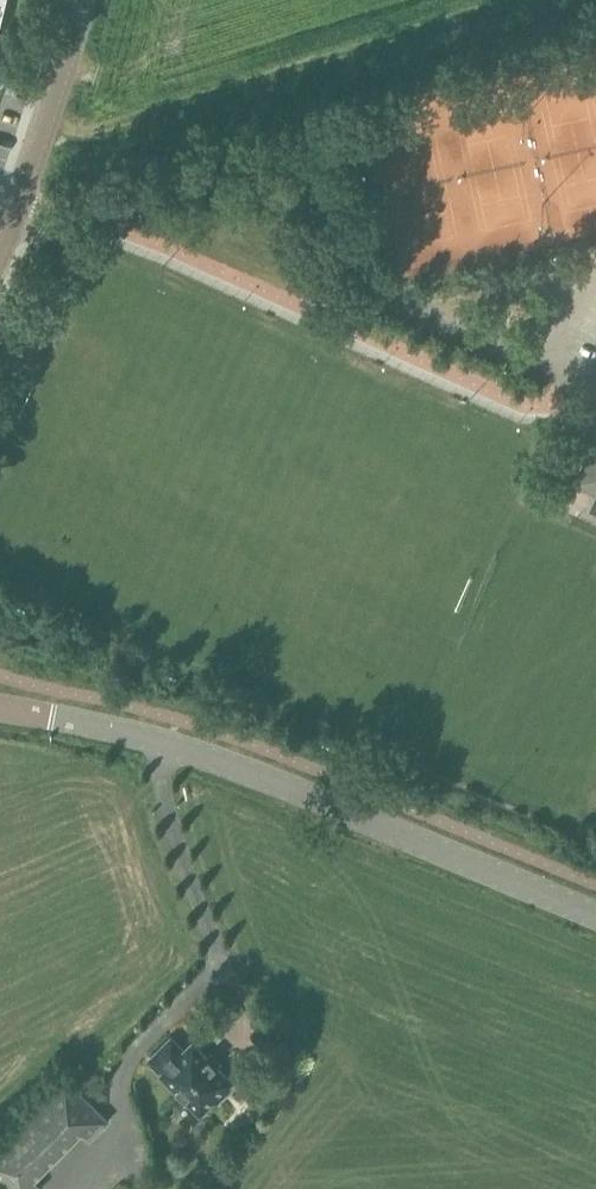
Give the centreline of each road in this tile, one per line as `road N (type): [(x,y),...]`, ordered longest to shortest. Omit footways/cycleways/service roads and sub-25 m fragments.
road 1 (tertiary): [(595,915),(245,772),(0,707)]
road 2 (unclassified): [(0,244),(89,0)]

